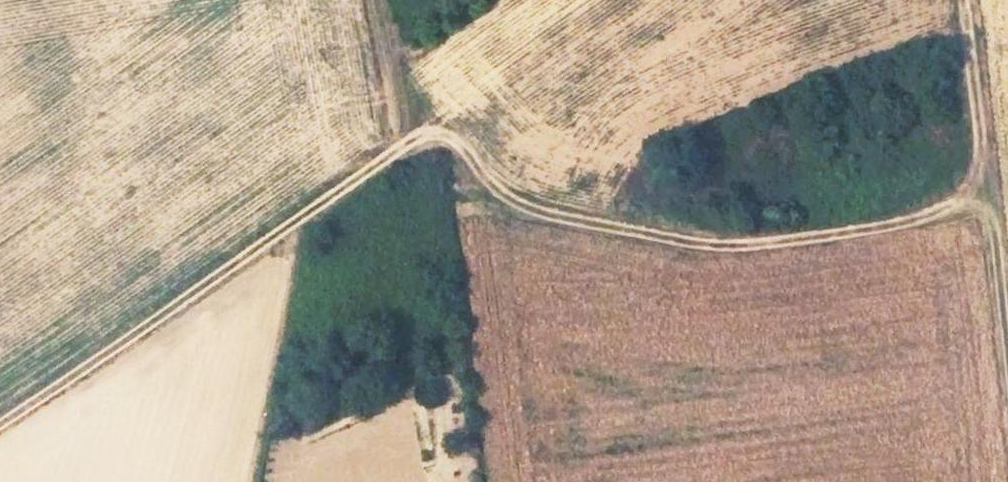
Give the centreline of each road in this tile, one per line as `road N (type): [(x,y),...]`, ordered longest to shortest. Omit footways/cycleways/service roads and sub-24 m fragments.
road 1 (track): [(963,0),(978,170),(963,198),(915,221),(722,247),(542,212),(499,194),(454,142),(435,134),(404,147),(0,421)]
road 2 (track): [(963,198),(995,224),(1007,342)]
road 3 (track): [(379,0),(404,147)]

